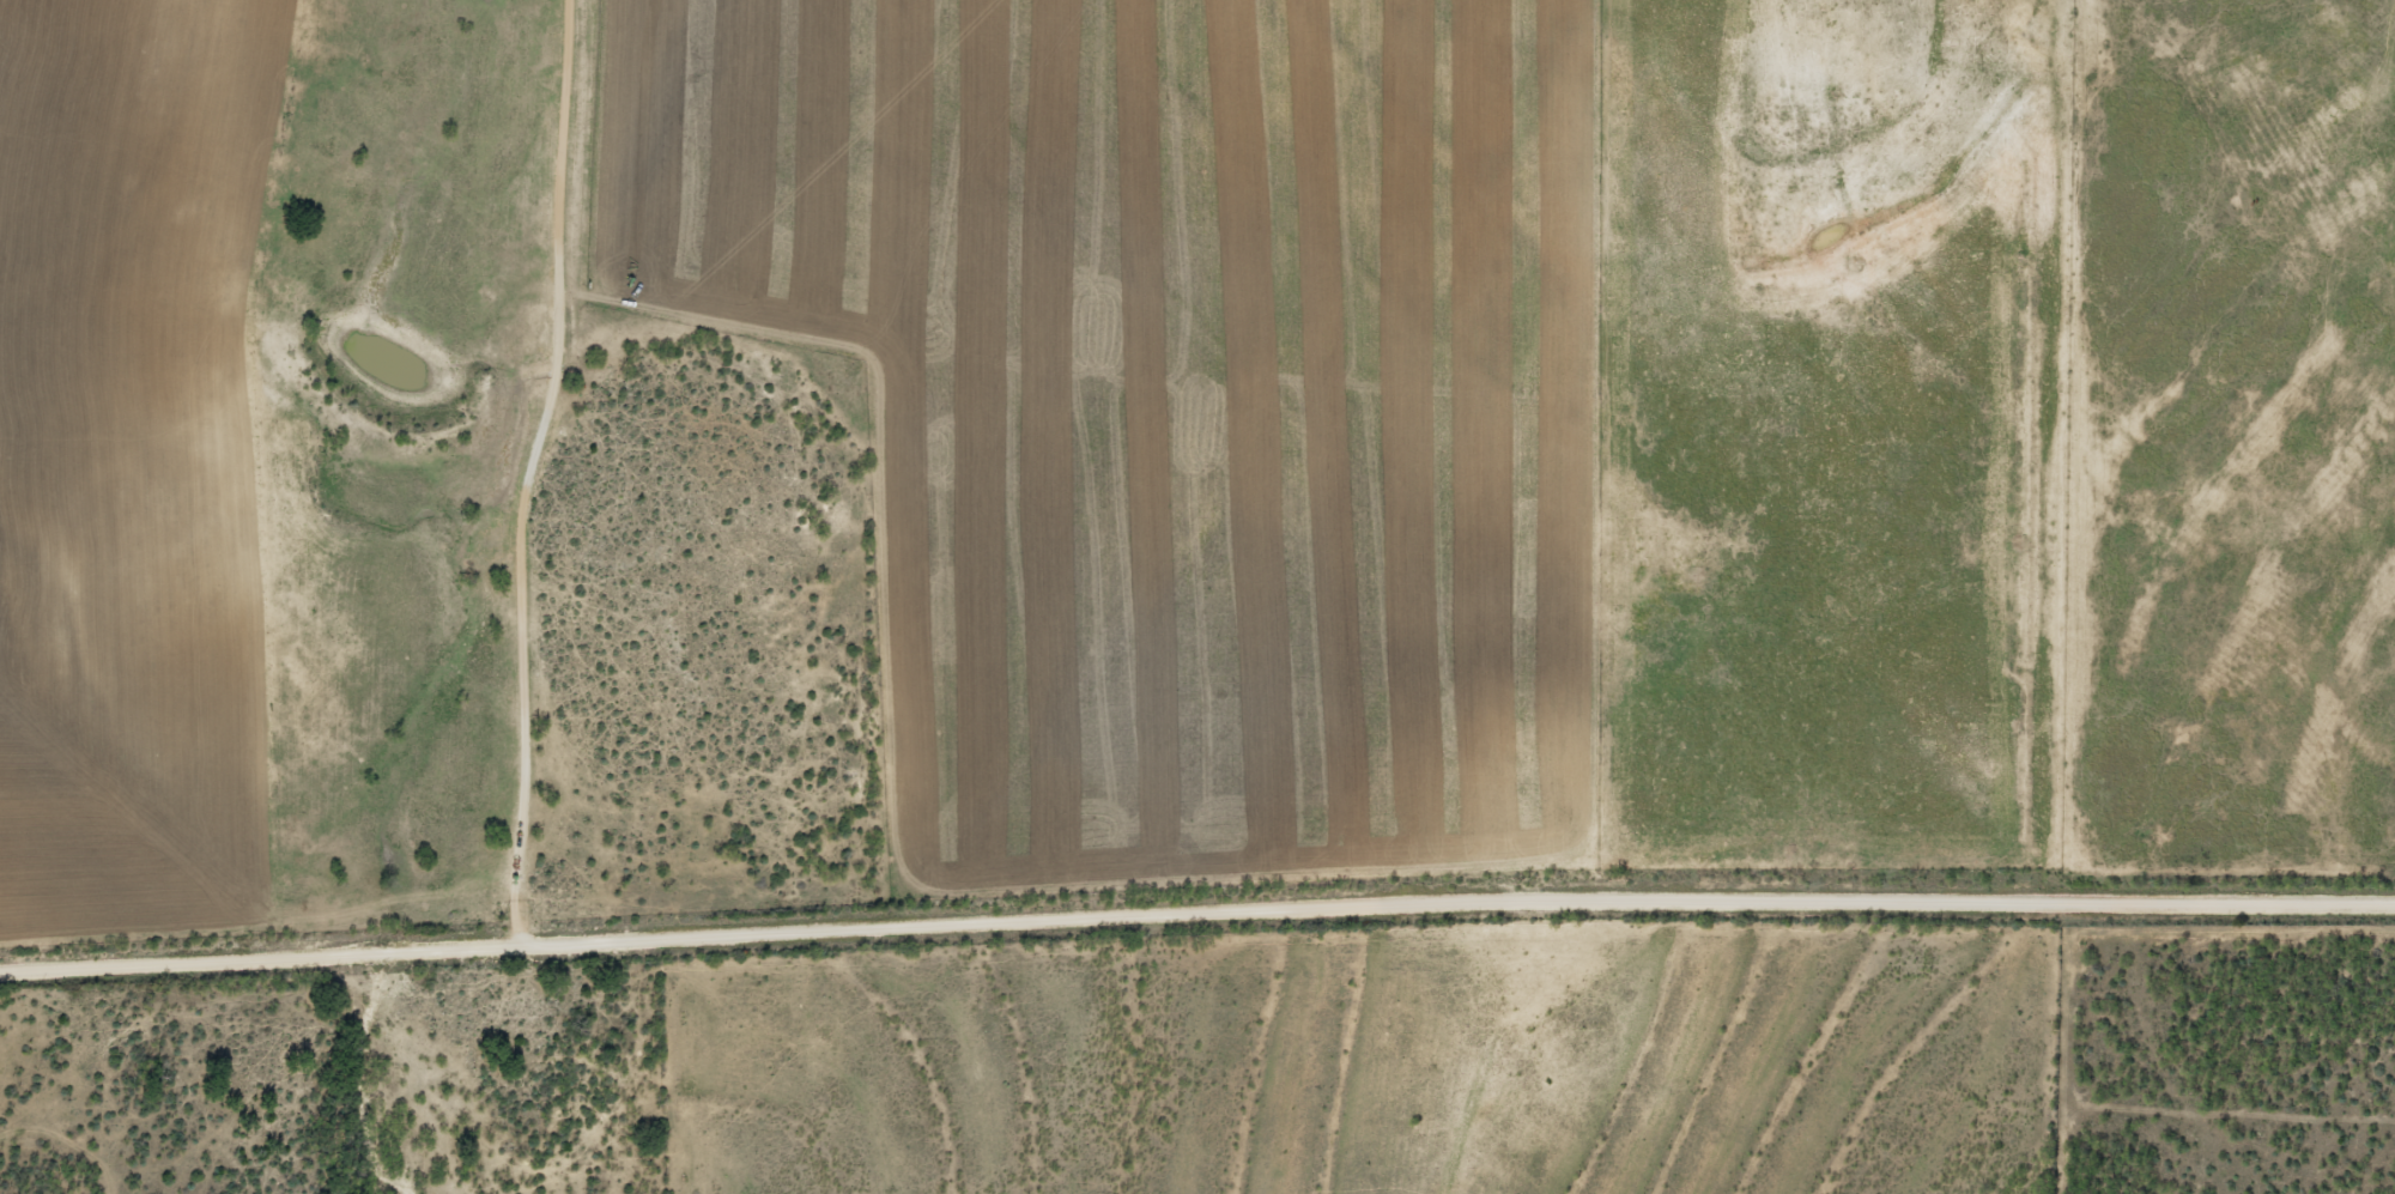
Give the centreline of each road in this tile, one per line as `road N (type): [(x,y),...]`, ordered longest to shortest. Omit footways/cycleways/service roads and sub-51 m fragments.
road 1 (tertiary): [(0,974),(1250,911),(2394,906)]
road 2 (track): [(545,947),(515,672),(575,116),(575,0)]

